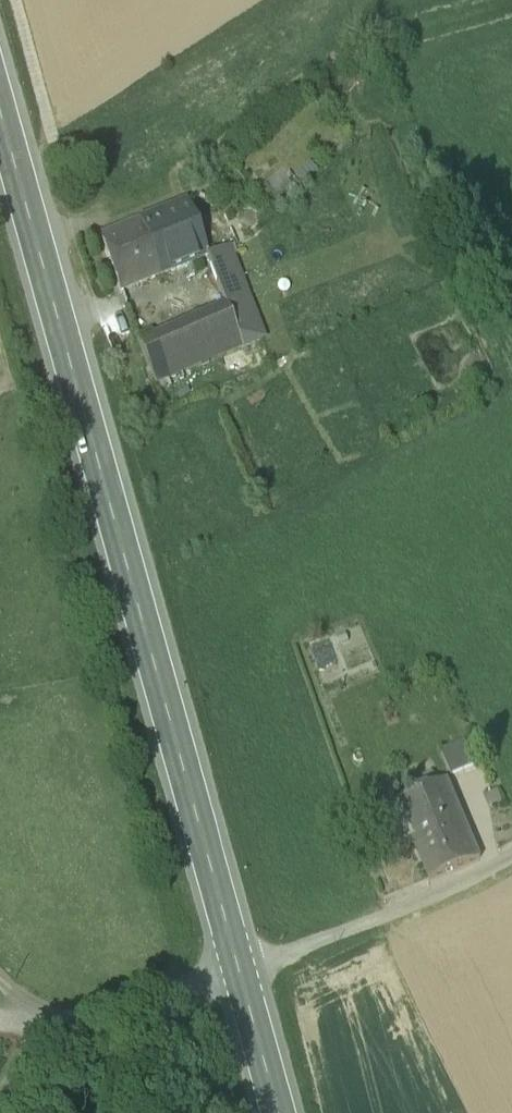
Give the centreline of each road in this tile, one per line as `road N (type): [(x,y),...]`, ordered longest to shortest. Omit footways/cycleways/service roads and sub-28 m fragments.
road 1 (secondary): [(0,138),(231,975)]
road 2 (unclassified): [(231,975),(511,860)]
road 3 (unclassified): [(231,975),(79,1013),(18,1061),(0,1090)]
road 4 (secondary): [(231,975),(272,1112)]

